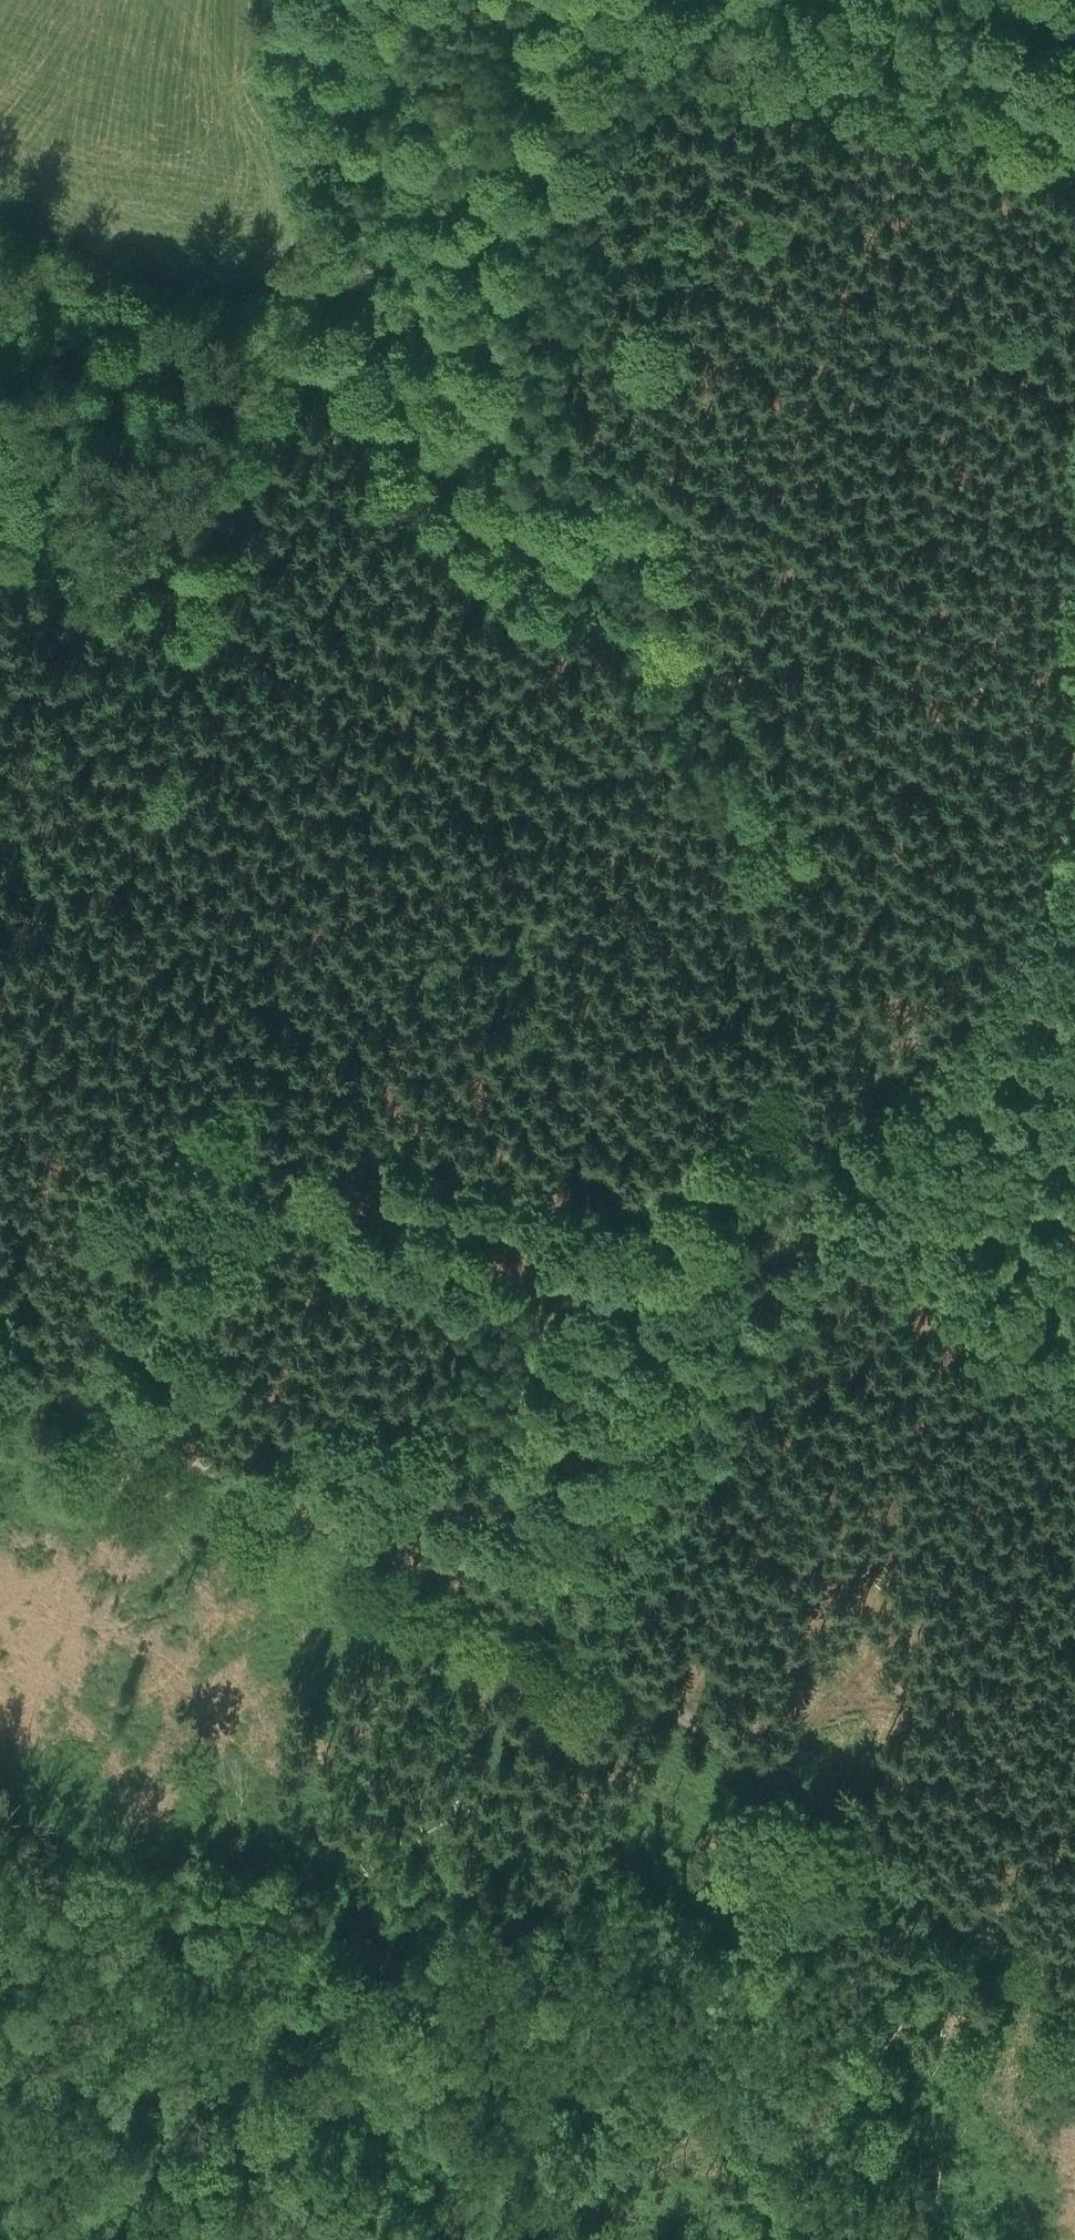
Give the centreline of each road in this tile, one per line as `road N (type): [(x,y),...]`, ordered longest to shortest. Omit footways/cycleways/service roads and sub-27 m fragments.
road 1 (track): [(0,1382),(548,1636),(858,1846),(1074,2015)]

